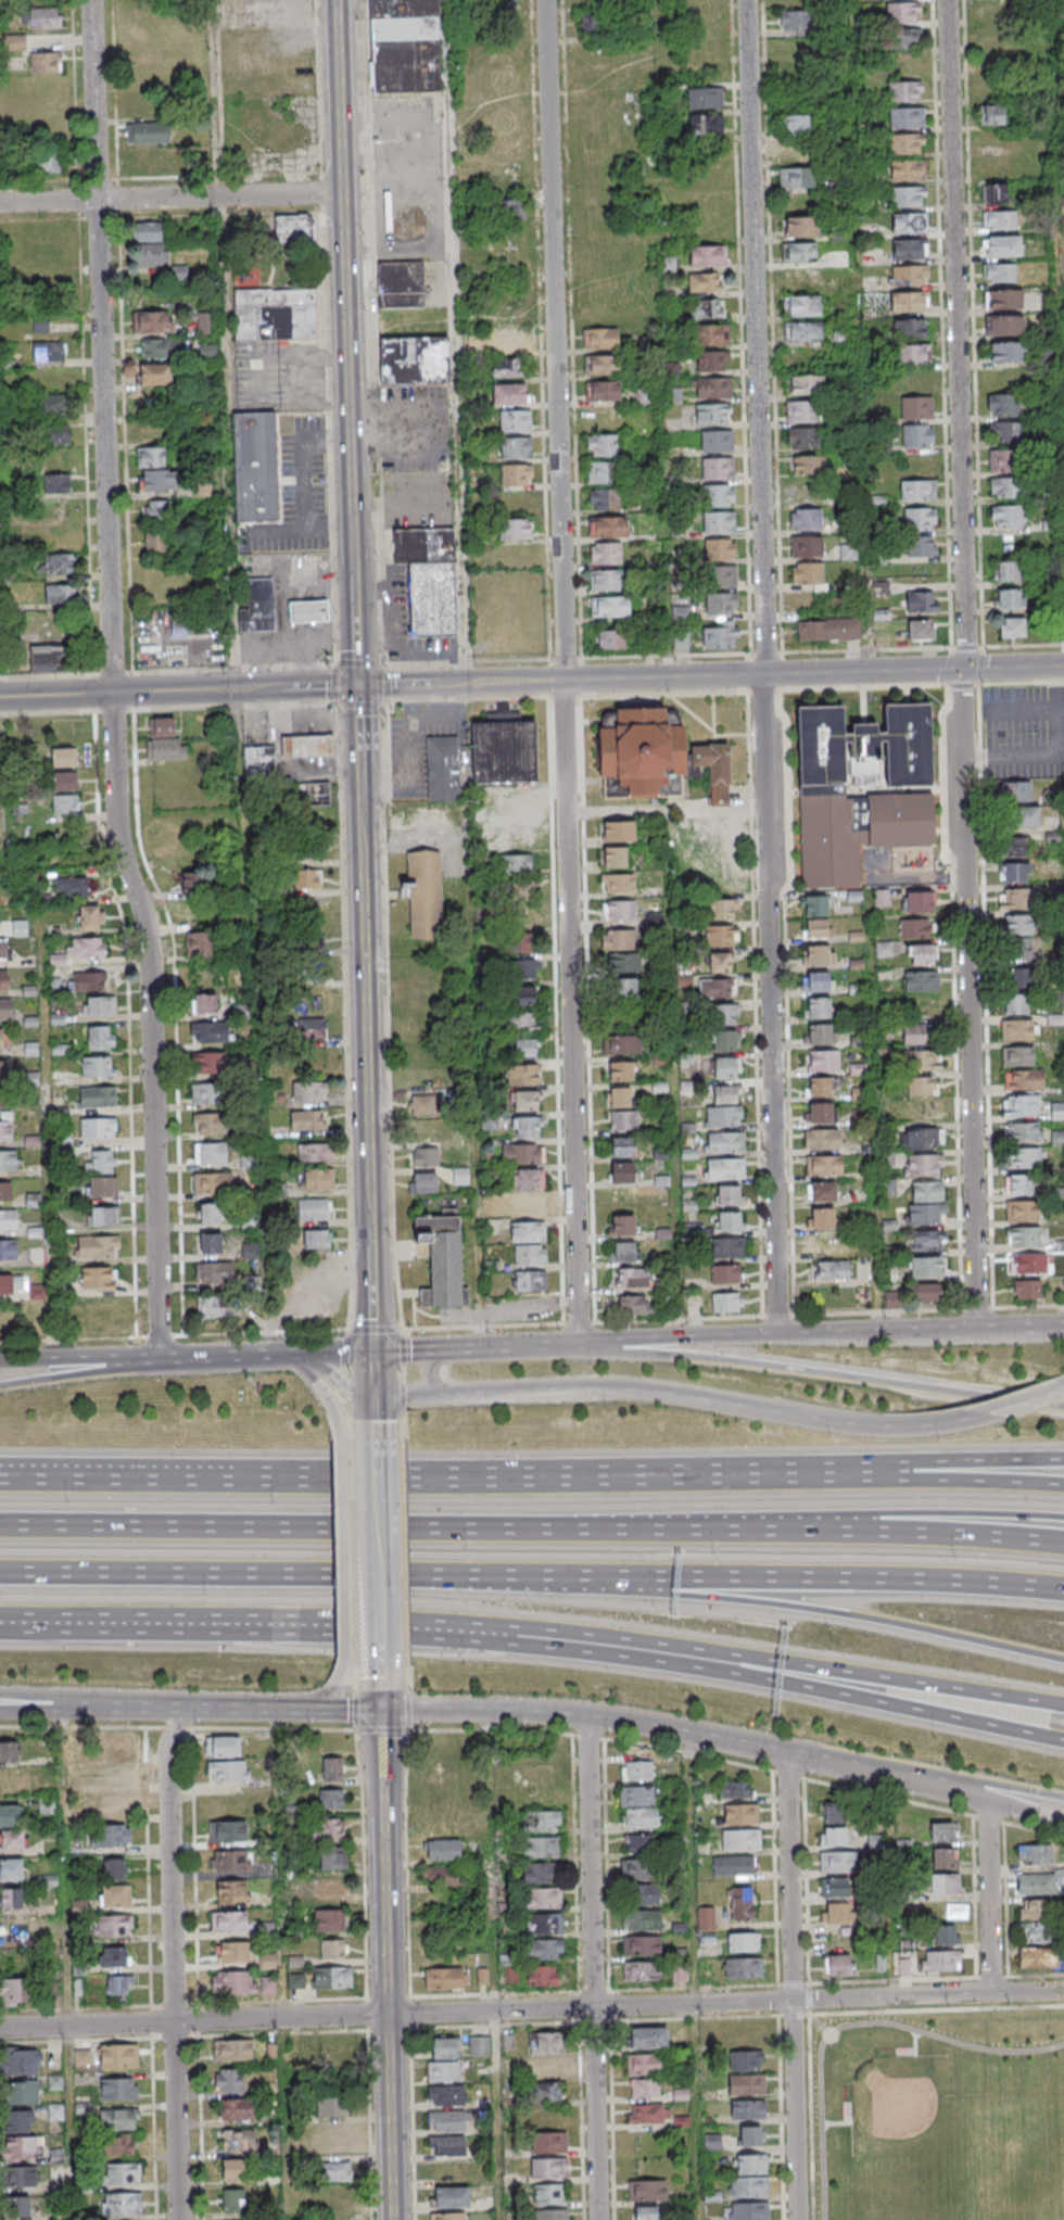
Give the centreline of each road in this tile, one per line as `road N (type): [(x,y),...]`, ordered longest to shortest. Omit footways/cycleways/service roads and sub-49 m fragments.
road 1 (tertiary): [(377,1439),(335,0)]
road 2 (residential): [(162,1359),(154,947),(118,836),(111,694),(89,0)]
road 3 (residential): [(581,1345),(544,0)]
road 4 (residential): [(975,1164),(948,0)]
road 5 (residential): [(1063,1990),(0,2028)]
road 6 (motorway): [(1063,1542),(808,1530),(0,1526)]
road 7 (motorway): [(828,1472),(0,1475)]
road 8 (motorway): [(0,1625),(491,1635),(718,1661)]
road 9 (residential): [(763,674),(745,0)]
road 10 (residential): [(780,1334),(763,674)]
road 11 (tertiary): [(376,1395),(631,1390),(889,1426),(986,1415)]
road 12 (motorway): [(0,1573),(539,1574)]
road 13 (motorway): [(539,1574),(630,1591),(802,1606),(1063,1658)]
road 14 (motorway): [(539,1574),(905,1576),(1063,1588)]
road 15 (tertiary): [(383,1709),(593,1716),(894,1772)]
road 16 (tertiary): [(394,2219),(383,1709)]
road 17 (residential): [(600,2219),(593,1716)]
road 18 (motorway): [(1063,1407),(581,1345)]
road 19 (residential): [(798,2219),(793,1751)]
road 20 (residential): [(763,674),(357,685)]
road 21 (tertiary): [(979,1331),(581,1345)]
road 22 (tertiary): [(357,685),(0,698)]
road 23 (motorway): [(718,1661),(1063,1738)]
road 24 (motorway): [(718,1661),(771,1659),(1063,1703)]
road 25 (residential): [(341,193),(0,203)]
road 26 (residential): [(176,2021),(169,1747)]
road 27 (motorway): [(1063,1515),(852,1513),(808,1530)]
road 28 (motorway): [(1063,1457),(828,1472)]
road 29 (motorway): [(1063,1485),(828,1472)]
road 30 (tertiary): [(382,1666),(377,1439)]
road 31 (tertiary): [(346,1666),(342,1439)]
road 32 (tertiary): [(375,1353),(162,1359)]
road 33 (tertiary): [(581,1345),(375,1353)]
road 34 (residential): [(962,669),(763,674)]
road 35 (tertiary): [(0,1710),(199,1709)]
road 36 (residential): [(180,2219),(176,2021)]
road 37 (residential): [(993,1993),(992,1804)]
road 38 (tertiary): [(199,1709),(383,1709)]
road 39 (residential): [(894,1772),(1063,1820)]
road 40 (motorway): [(27,1693),(199,1709)]
road 41 (motorway): [(894,1772),(1063,1797)]
road 42 (residential): [(979,1331),(975,1164)]
road 43 (motorway): [(162,1359),(0,1386)]
road 44 (tertiary): [(162,1359),(0,1360)]

